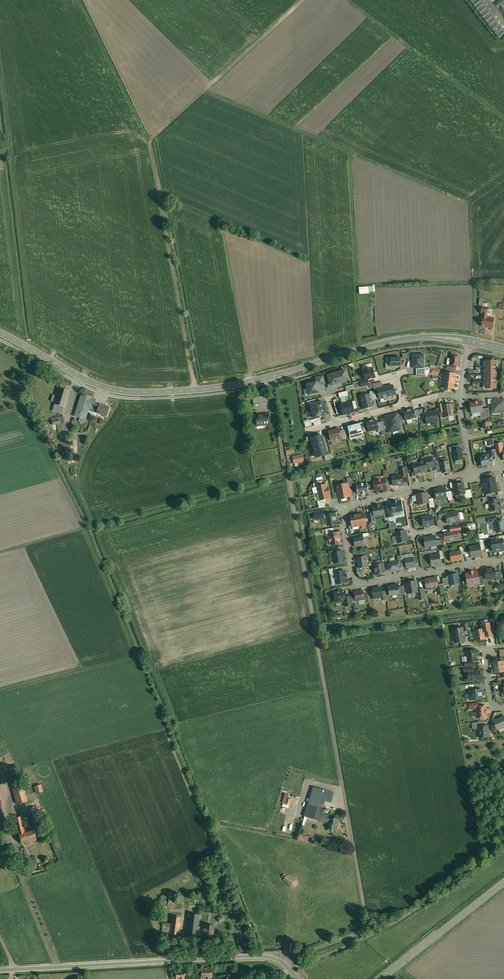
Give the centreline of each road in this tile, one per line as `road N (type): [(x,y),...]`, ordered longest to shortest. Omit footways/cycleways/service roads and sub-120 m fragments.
road 1 (track): [(284,964),(354,935),(366,922),(269,378)]
road 2 (tertiary): [(470,341),(393,340),(236,388),(151,397),(104,392),(0,338)]
road 3 (track): [(301,0),(151,142),(198,395)]
road 4 (tertiary): [(298,978),(262,956),(13,969)]
road 5 (residential): [(503,559),(356,580),(348,508),(405,492)]
road 6 (tertiary): [(503,883),(382,978)]

